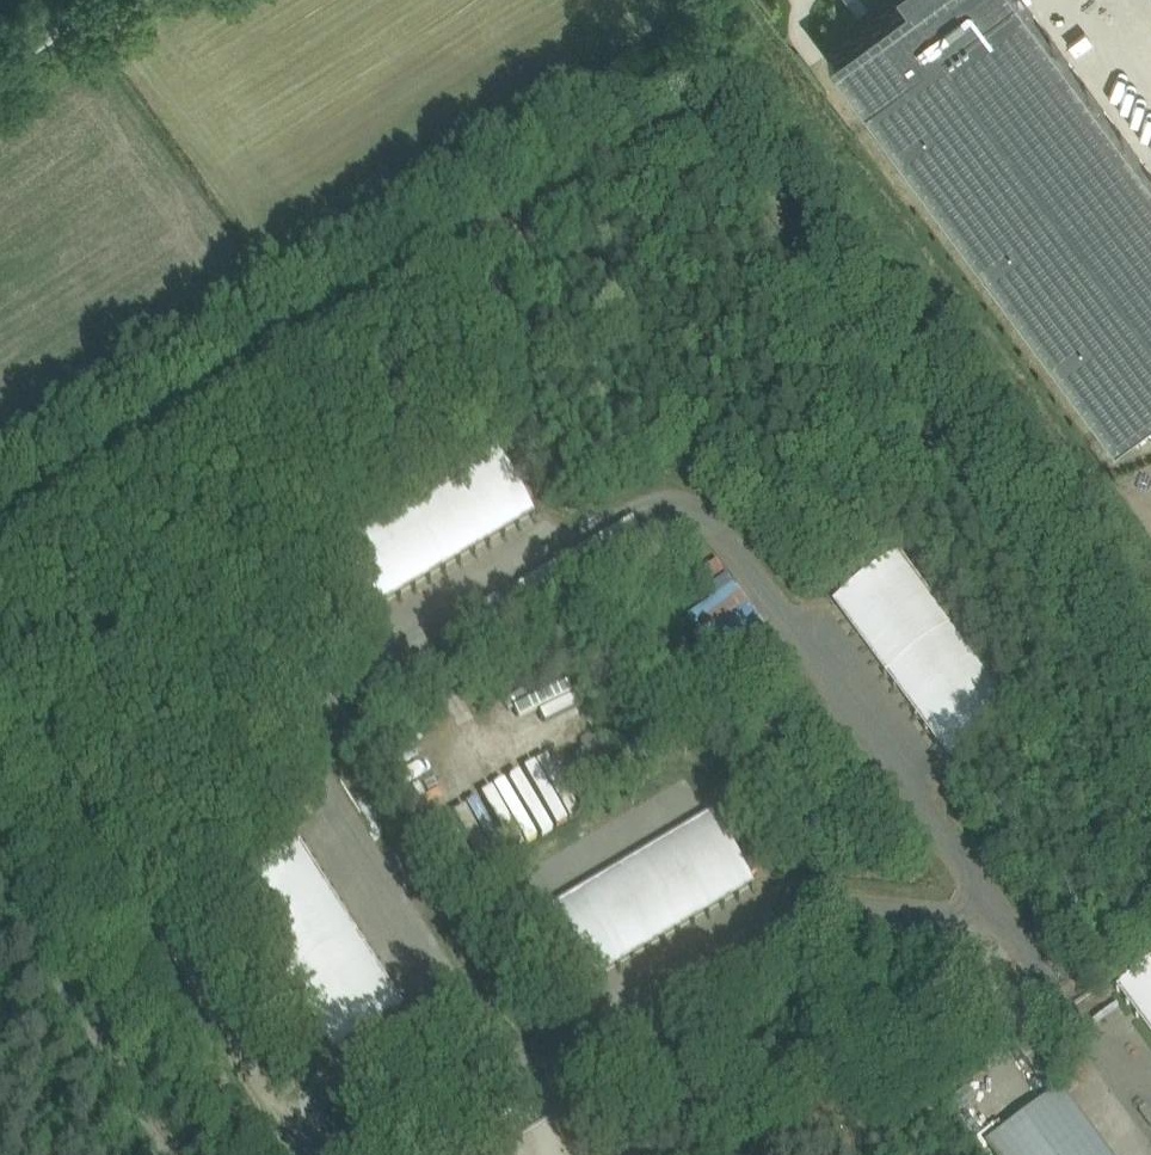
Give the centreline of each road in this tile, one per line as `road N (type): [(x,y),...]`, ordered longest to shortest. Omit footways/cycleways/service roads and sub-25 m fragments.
road 1 (track): [(0,841),(187,1154)]

